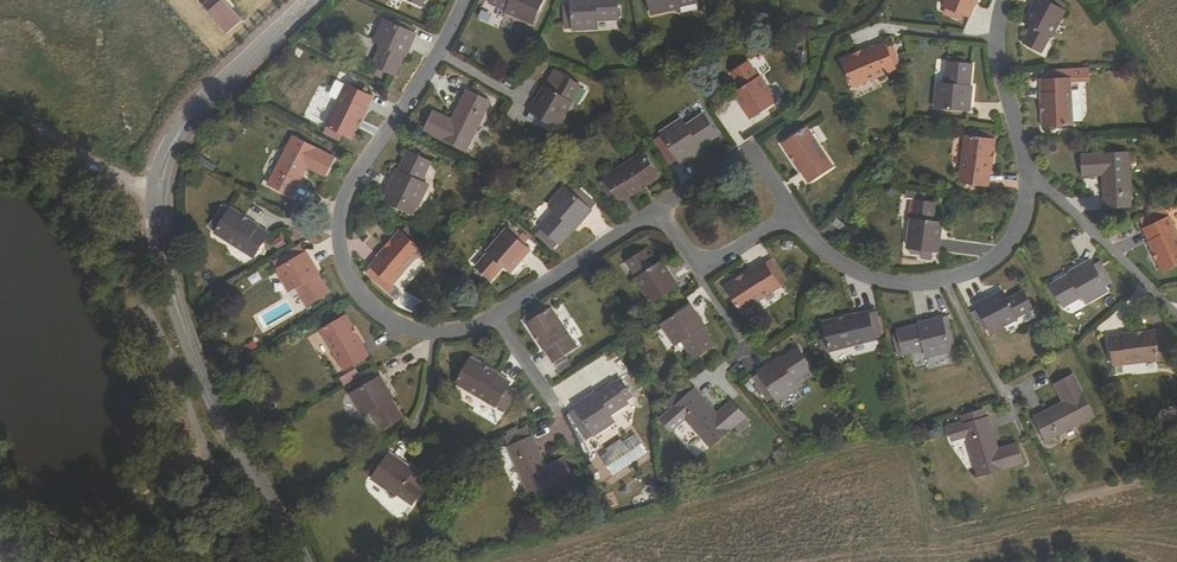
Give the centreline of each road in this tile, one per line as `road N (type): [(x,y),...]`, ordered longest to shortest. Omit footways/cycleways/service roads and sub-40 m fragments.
road 1 (residential): [(465,0),(430,70),(345,195),(341,260),(363,300),(402,327),(453,334),(495,316),(661,209)]
road 2 (unclassified): [(311,0),(194,112),(171,149),(158,194),(162,255),(187,337),(232,441),(302,561)]
road 3 (residential): [(1026,188),(999,63),(1004,0)]
road 4 (residential): [(793,215),(748,155),(661,209)]
road 5 (track): [(0,114),(158,194)]
road 6 (residential): [(793,215),(822,249),(871,280),(944,282)]
road 7 (residential): [(1026,188),(1055,195),(1153,292)]
road 8 (residential): [(944,282),(1013,411)]
road 9 (residential): [(944,282),(984,268),(1006,248),(1026,188)]
road 10 (residential): [(701,262),(703,288),(743,350),(723,370)]

